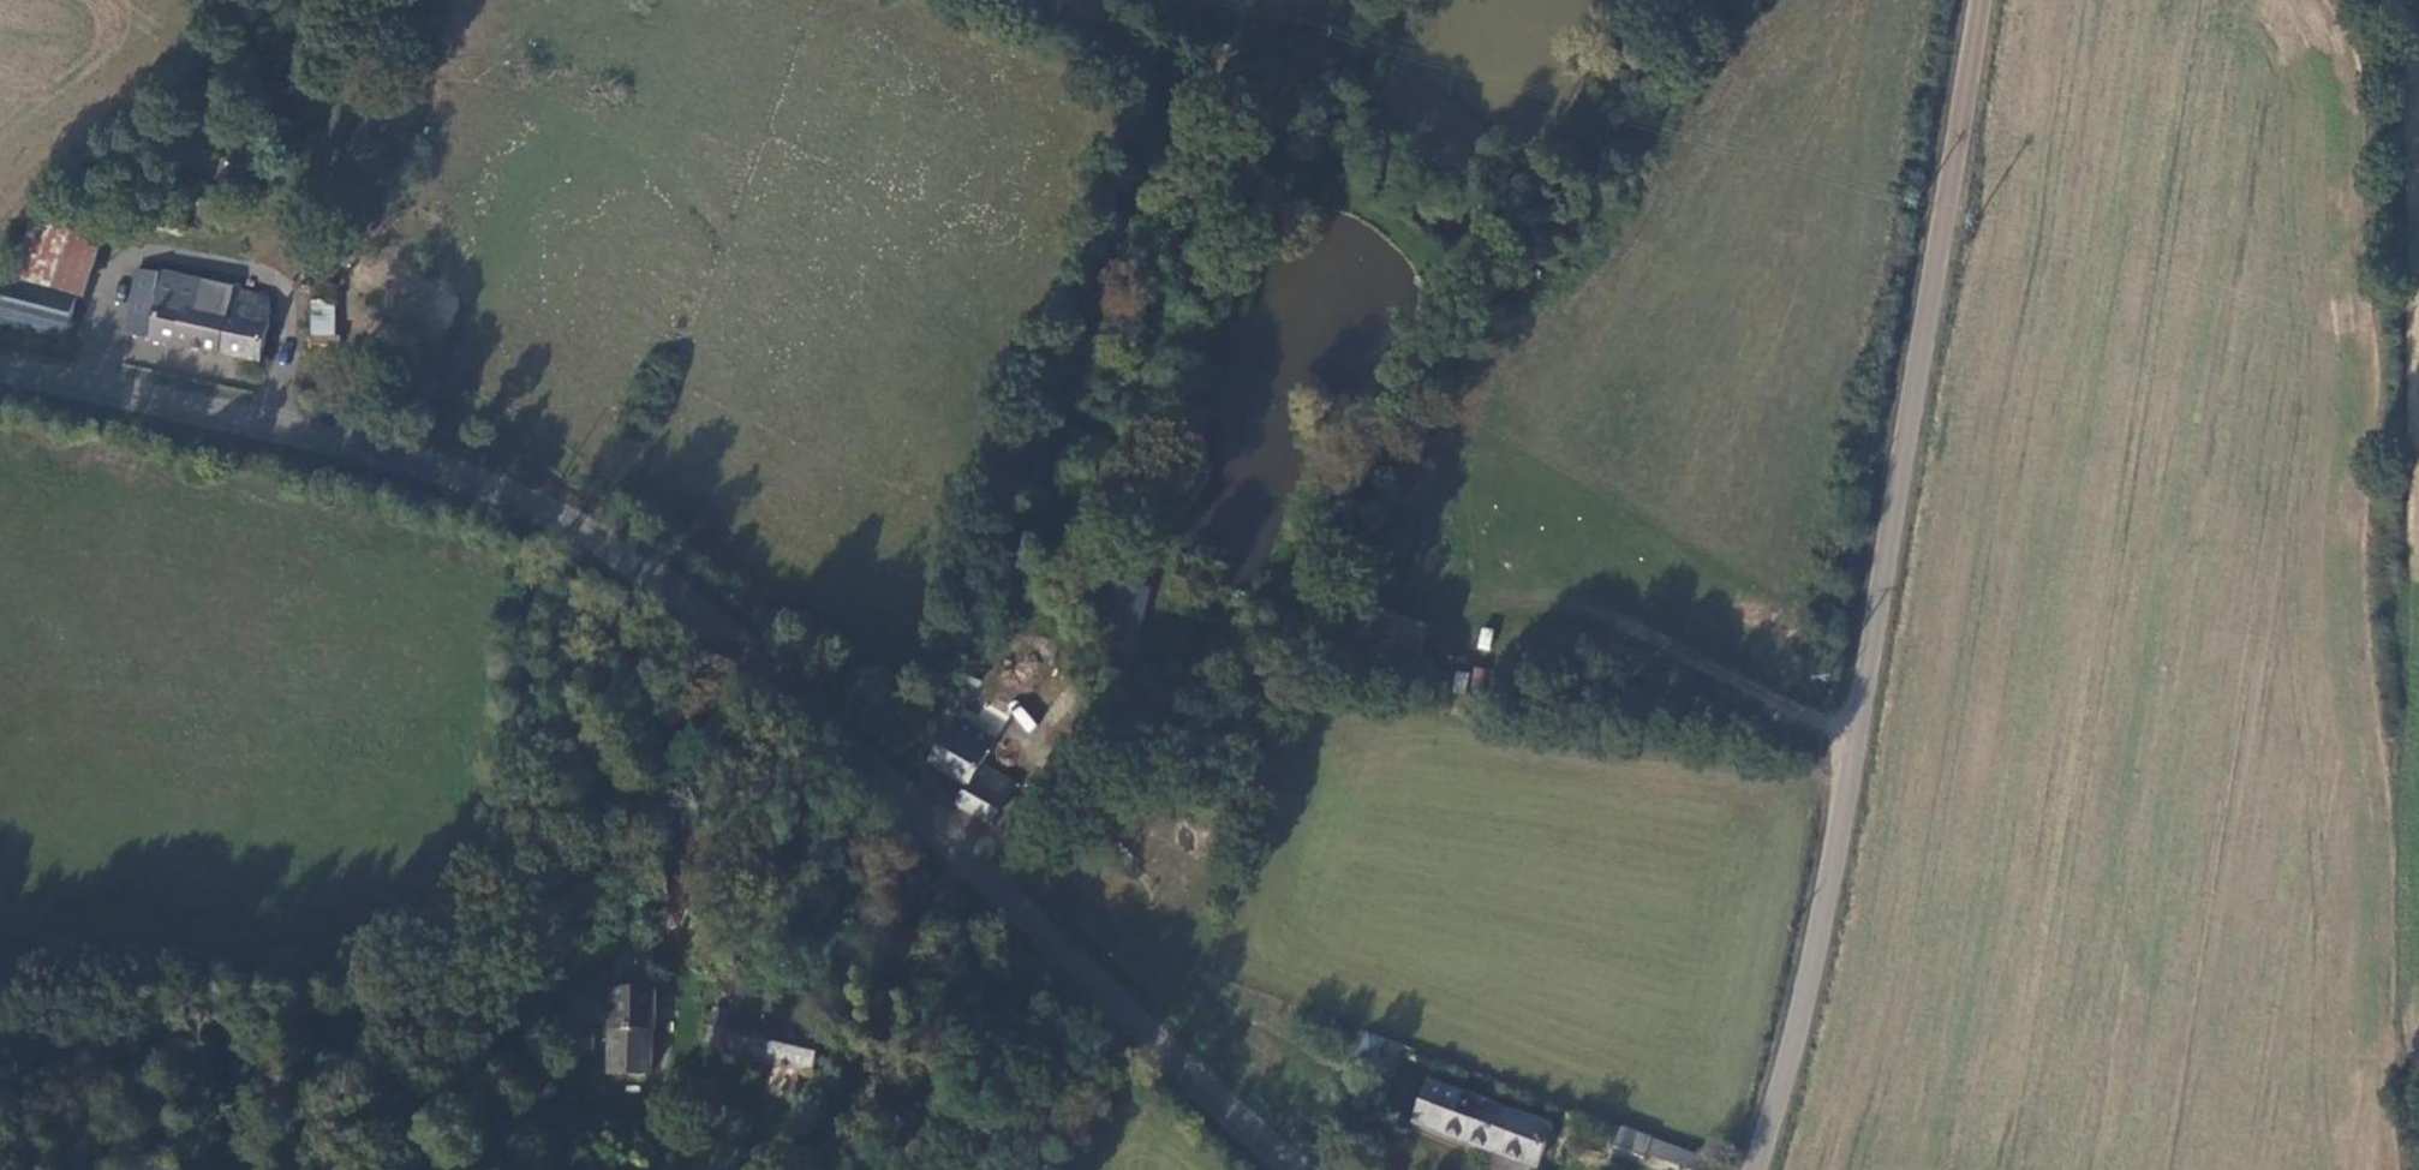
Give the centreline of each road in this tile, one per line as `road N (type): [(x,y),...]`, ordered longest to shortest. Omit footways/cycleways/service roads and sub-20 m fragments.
road 1 (tertiary): [(1298,1169),(719,624),(593,533),(449,470),(0,367)]
road 2 (unclassified): [(1973,0),(1851,754),(1805,975),(1751,1169)]

